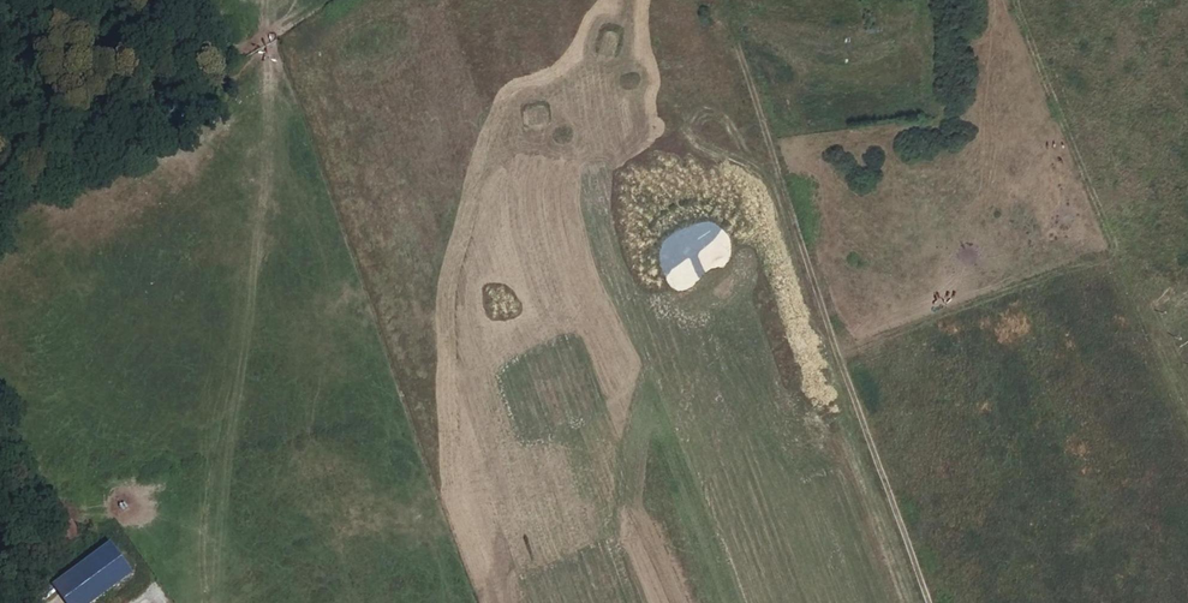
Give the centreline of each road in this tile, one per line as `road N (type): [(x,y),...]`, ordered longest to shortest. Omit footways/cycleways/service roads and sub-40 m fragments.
road 1 (track): [(726,23),(932,602)]

